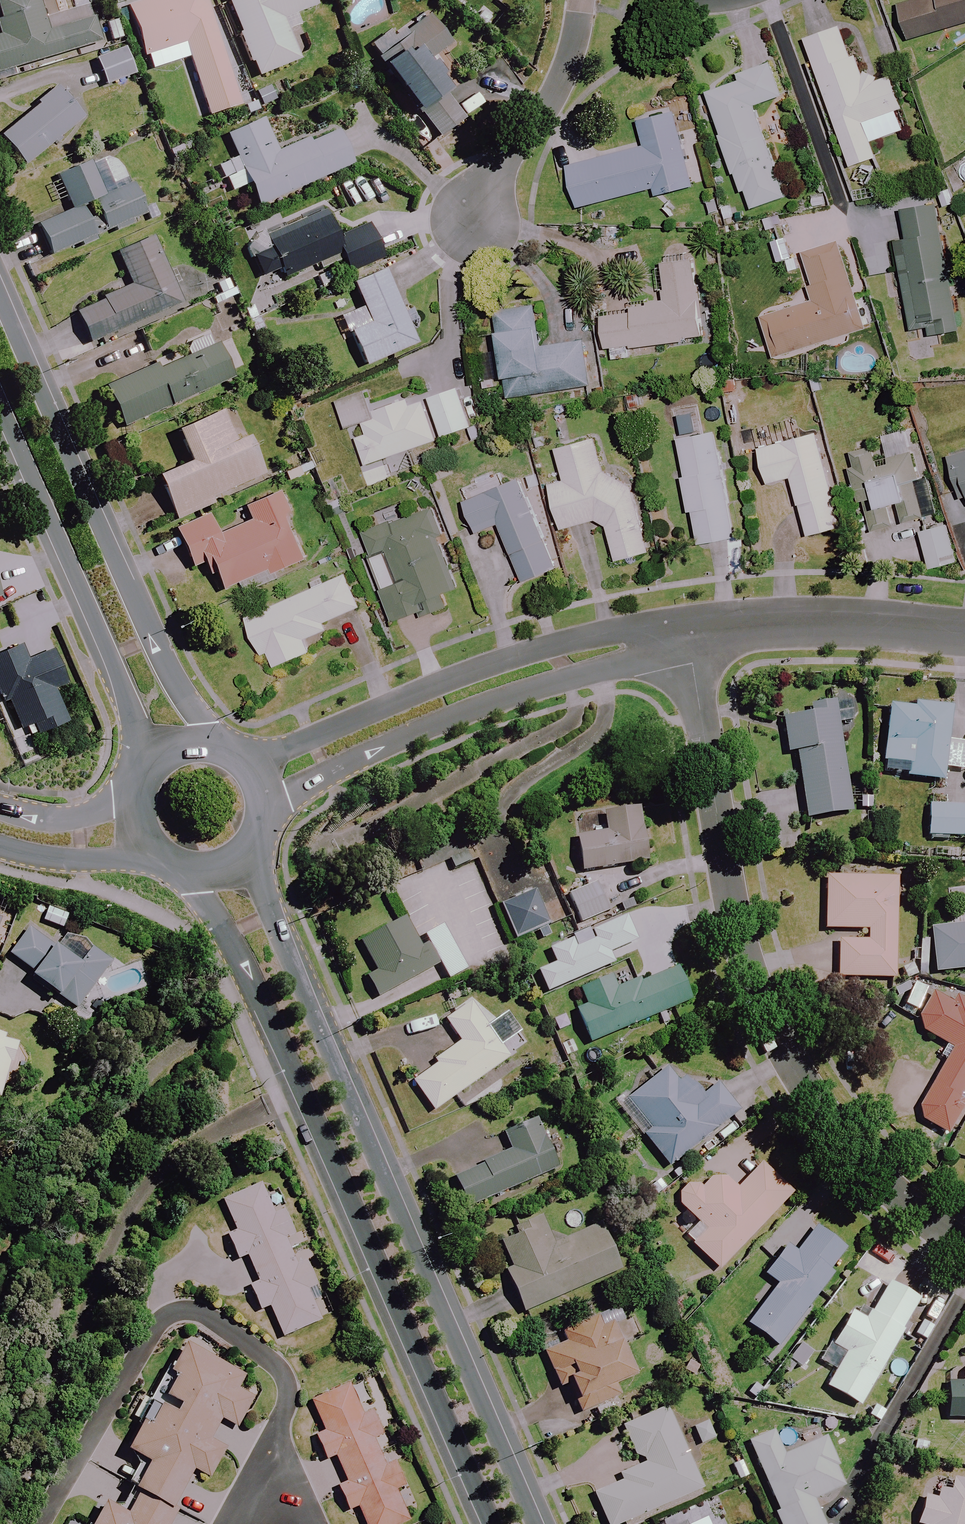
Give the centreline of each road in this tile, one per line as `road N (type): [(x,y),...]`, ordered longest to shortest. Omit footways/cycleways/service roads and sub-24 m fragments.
road 1 (secondary): [(247,850),(537,1523)]
road 2 (secondary): [(491,1523),(304,1093),(227,933),(180,869)]
road 3 (residential): [(686,632),(744,946),(799,1078),(914,1210),(964,1244)]
road 4 (secondary): [(0,294),(152,640),(210,741)]
road 5 (residential): [(255,1477),(285,1407),(287,1375),(236,1332),(180,1311),(160,1317),(146,1337),(43,1523)]
road 6 (residential): [(244,759),(494,661),(618,627),(686,632)]
road 7 (residential): [(686,632),(630,661),(508,692),(384,743),(263,815)]
road 8 (secondary): [(141,772),(118,676),(0,415)]
road 9 (residential): [(686,632),(777,622),(964,631)]
road 10 (residential): [(584,0),(575,60),(481,199),(472,231)]
road 11 (secondary): [(0,825),(80,840),(136,828)]

